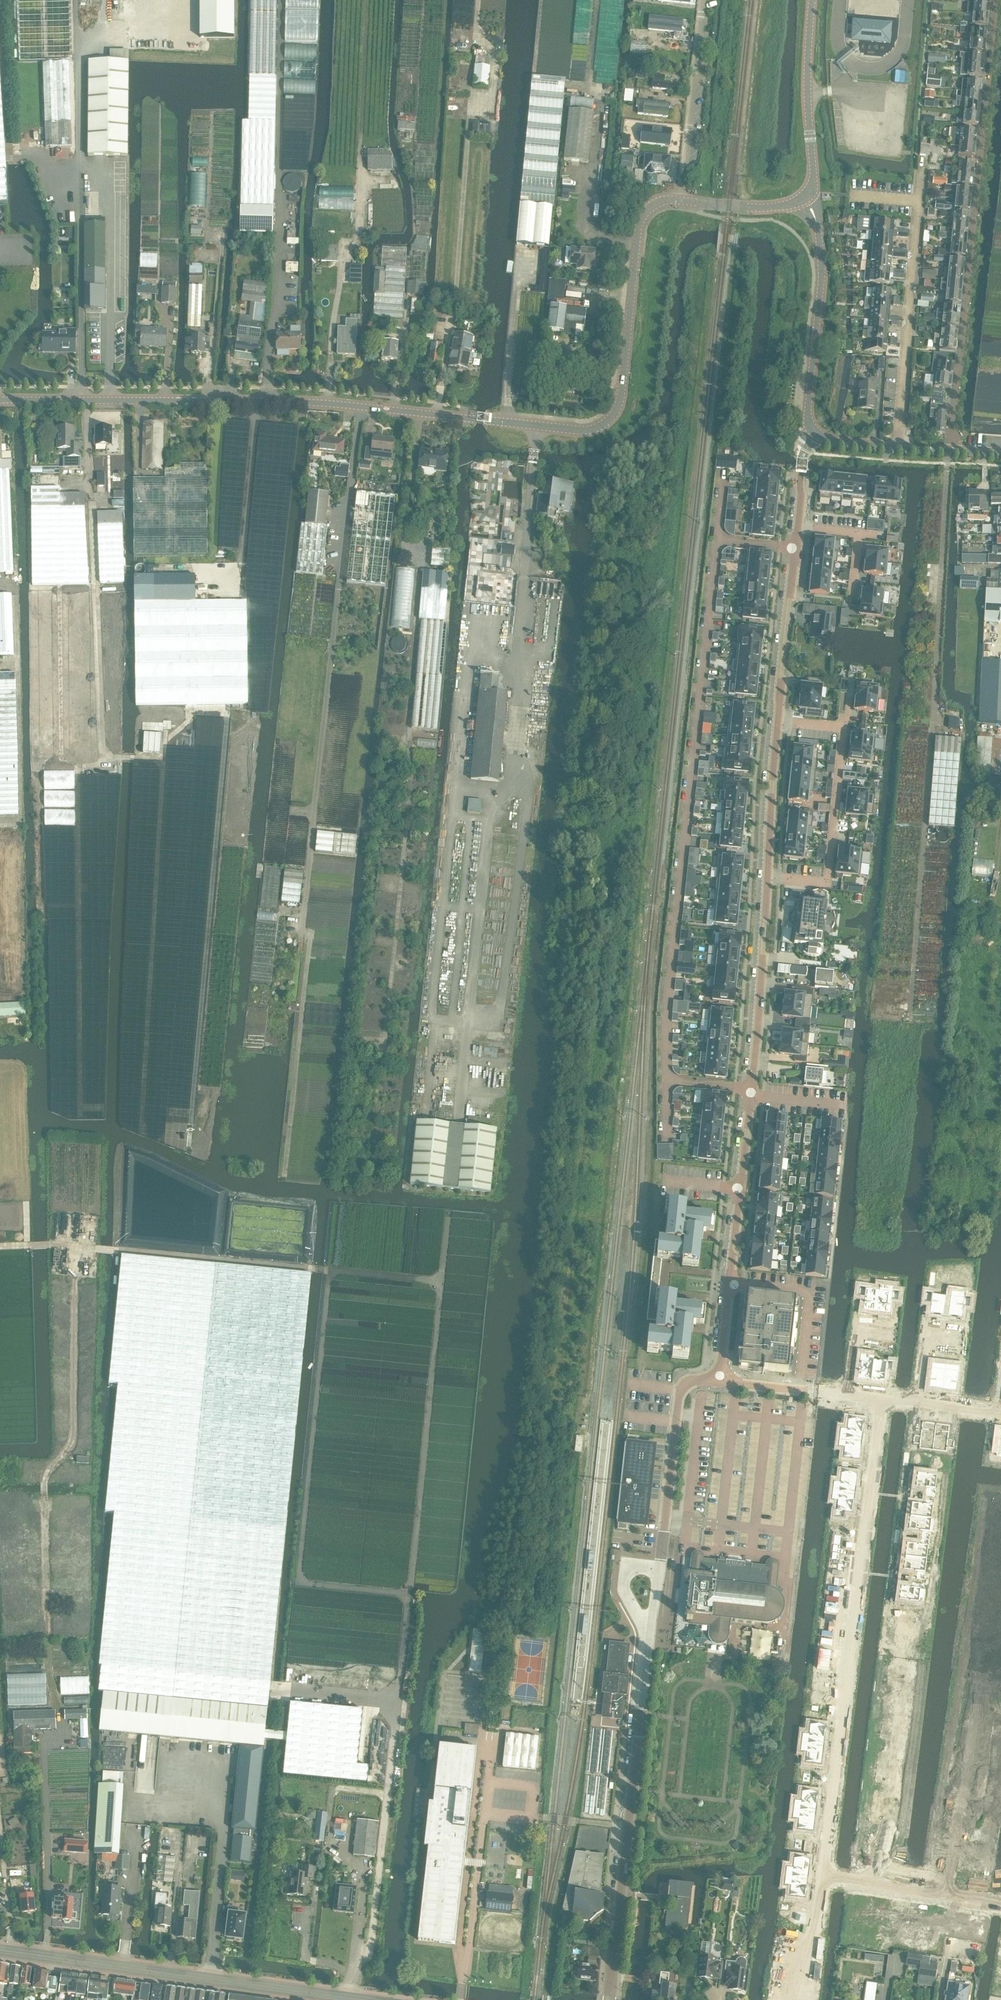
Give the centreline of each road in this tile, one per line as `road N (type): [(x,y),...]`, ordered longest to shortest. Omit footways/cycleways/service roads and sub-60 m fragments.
road 1 (tertiary): [(720,1376),(780,656),(812,431)]
road 2 (unclassified): [(0,400),(328,403),(593,429),(620,403),(639,233),(662,203),(681,201)]
road 3 (tertiary): [(609,1999),(679,1392),(720,1376)]
road 4 (track): [(908,1017),(948,451)]
road 5 (residential): [(825,1880),(883,1400)]
road 6 (residential): [(948,451),(993,0)]
road 7 (secondary): [(361,1999),(0,1950)]
road 8 (residential): [(899,447),(921,175)]
road 9 (tertiary): [(812,431),(822,273),(814,206)]
road 10 (tertiary): [(814,206),(806,84),(812,0)]
road 11 (unclassified): [(681,201),(702,0)]
road 12 (residential): [(1000,1904),(825,1880)]
road 13 (unclassified): [(681,201),(814,206)]
road 14 (residential): [(782,1998),(816,1932),(825,1880)]

